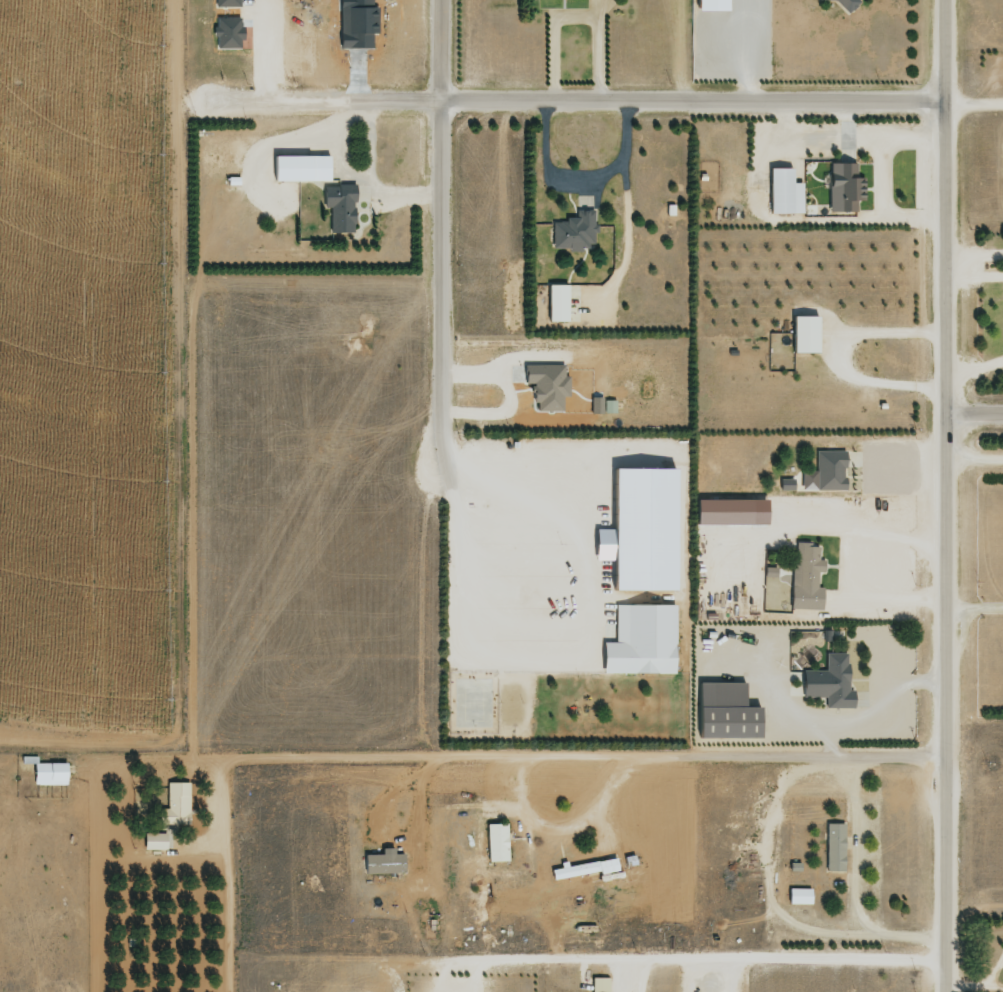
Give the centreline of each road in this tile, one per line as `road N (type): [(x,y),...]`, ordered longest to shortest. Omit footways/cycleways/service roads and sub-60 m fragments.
road 1 (secondary): [(941,991),(940,0)]
road 2 (track): [(190,109),(940,110)]
road 3 (track): [(438,477),(437,0)]

